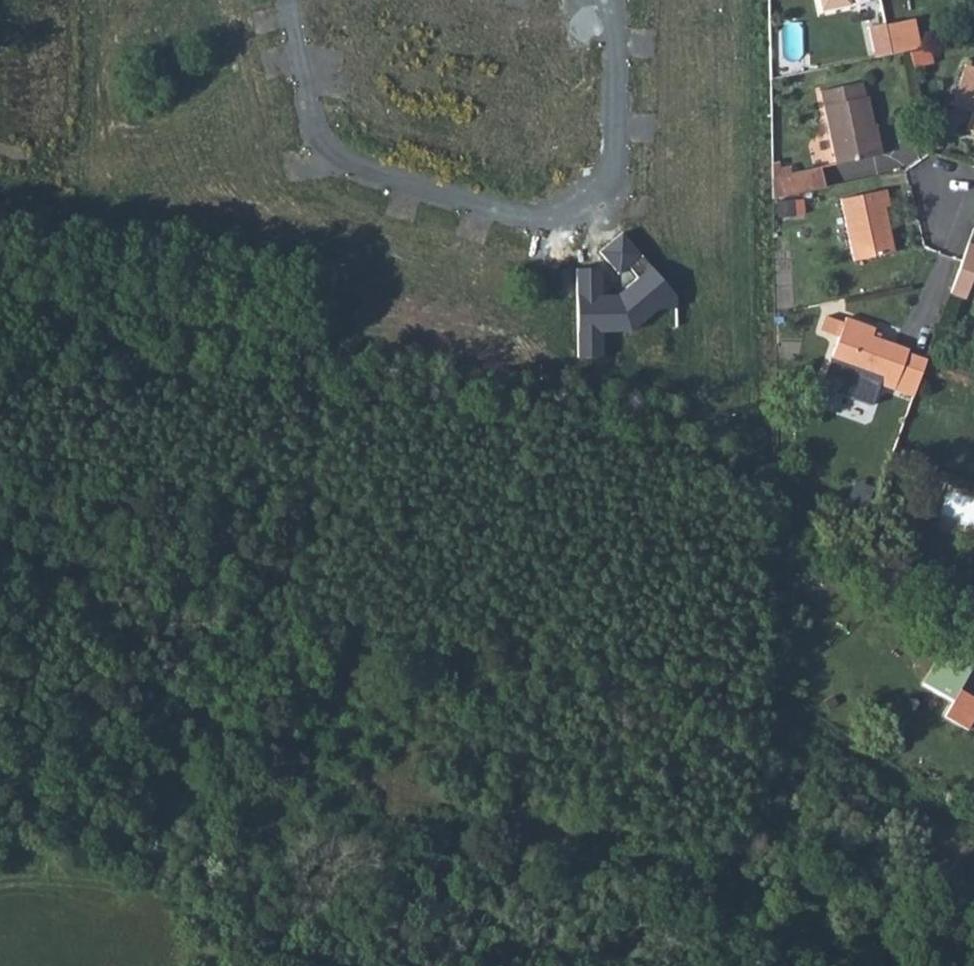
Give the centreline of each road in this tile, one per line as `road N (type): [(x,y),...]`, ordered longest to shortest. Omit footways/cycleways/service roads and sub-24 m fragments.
road 1 (residential): [(290,0),(322,160),(555,225),(609,193),(608,0)]

